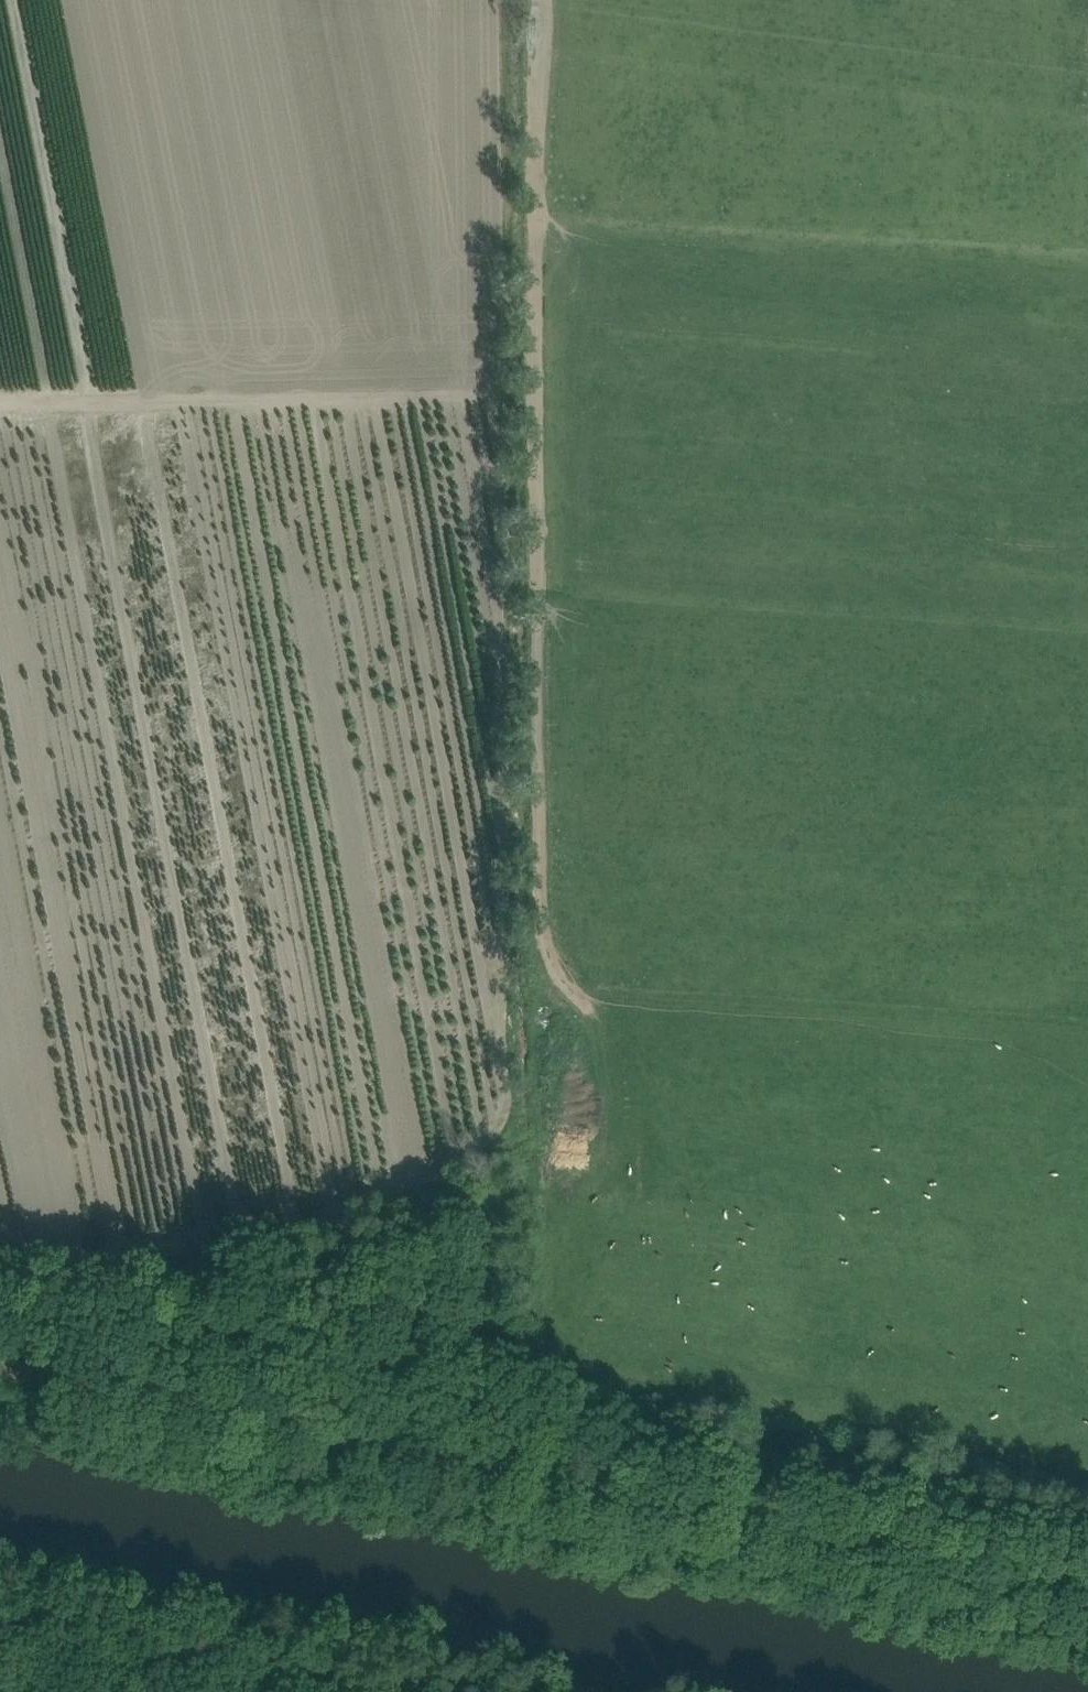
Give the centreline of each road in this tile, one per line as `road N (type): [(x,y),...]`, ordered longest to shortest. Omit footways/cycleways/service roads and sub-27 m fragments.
road 1 (unclassified): [(204,1691),(0,1656)]

